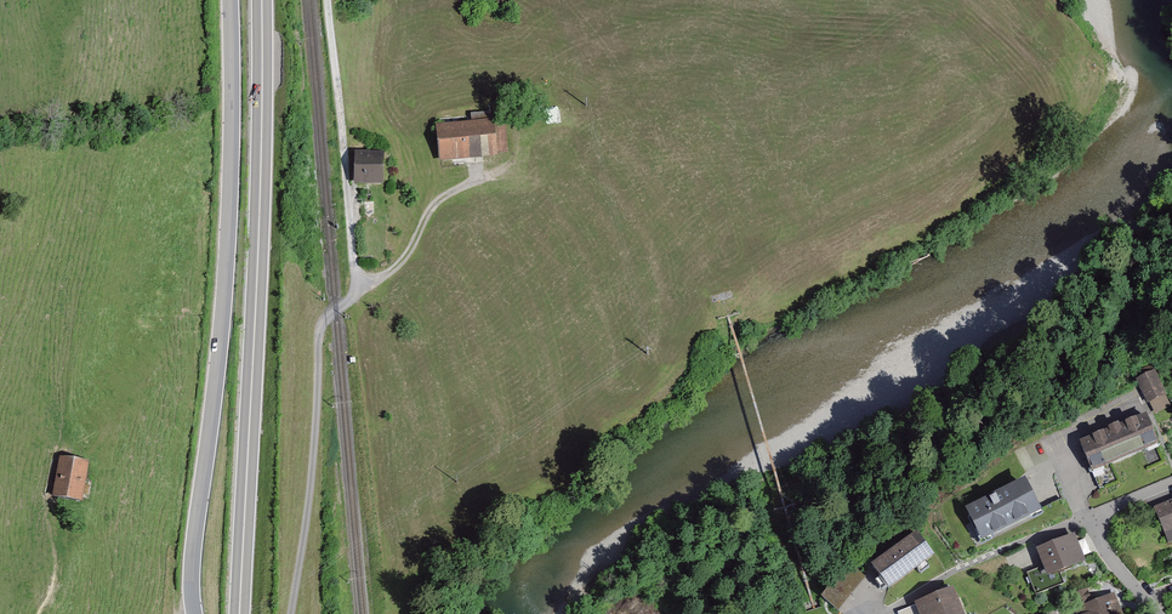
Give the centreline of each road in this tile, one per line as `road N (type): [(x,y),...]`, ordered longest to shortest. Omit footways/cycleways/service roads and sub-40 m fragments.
road 1 (tertiary): [(195,613),(192,567),(227,249),(229,0)]
road 2 (trunk): [(262,0),(260,226),(239,613)]
road 3 (residential): [(1157,613),(1107,556),(1095,522),(1103,509),(1171,479)]
road 4 (track): [(360,288),(399,266),(440,200),(498,171)]

